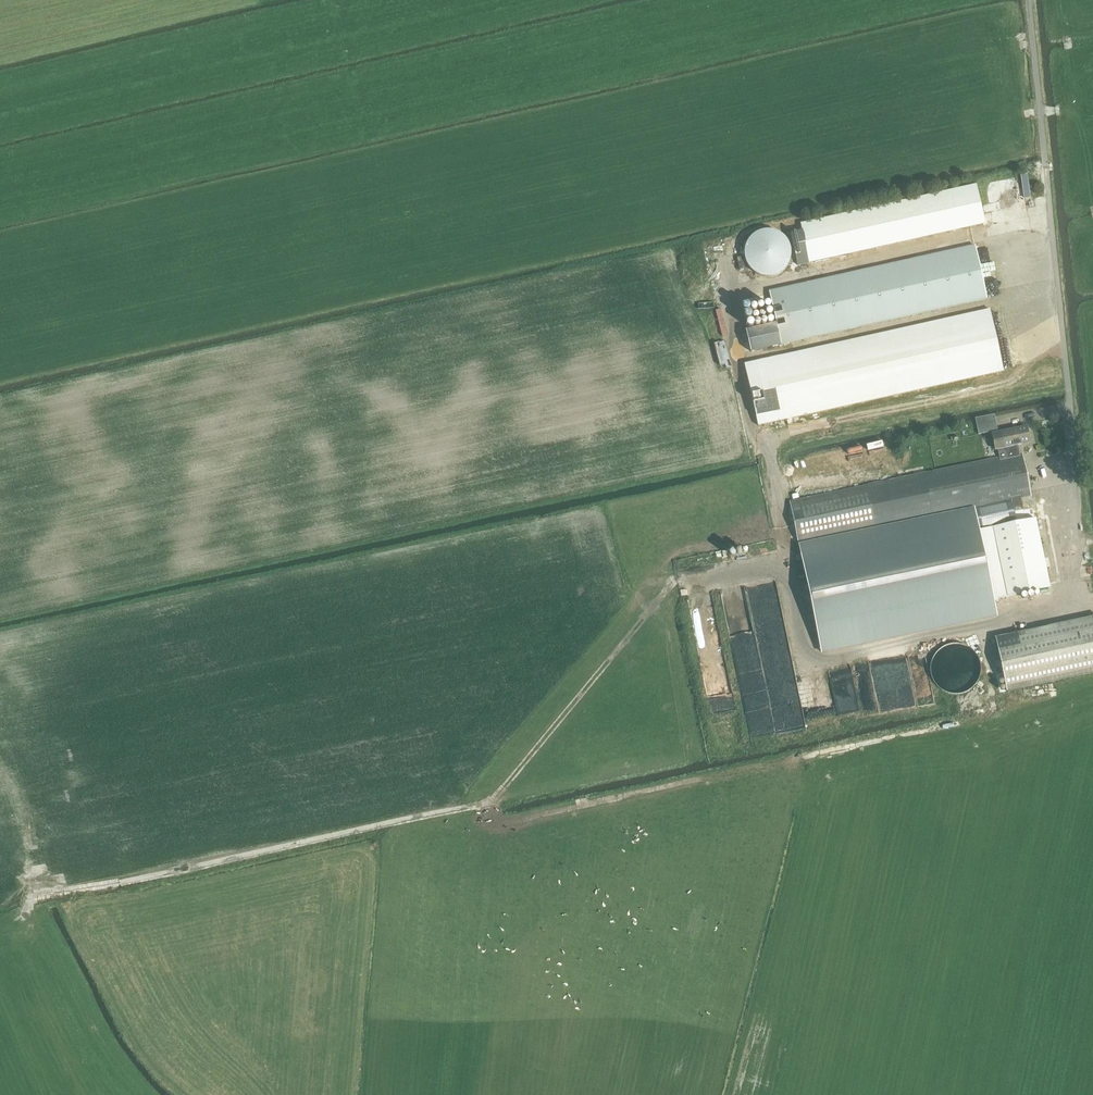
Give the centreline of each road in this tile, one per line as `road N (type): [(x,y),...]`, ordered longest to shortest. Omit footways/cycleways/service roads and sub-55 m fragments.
road 1 (track): [(1050,224),(722,296),(811,665),(1087,603),(1074,446)]
road 2 (unclassified): [(1047,167),(1029,0)]

